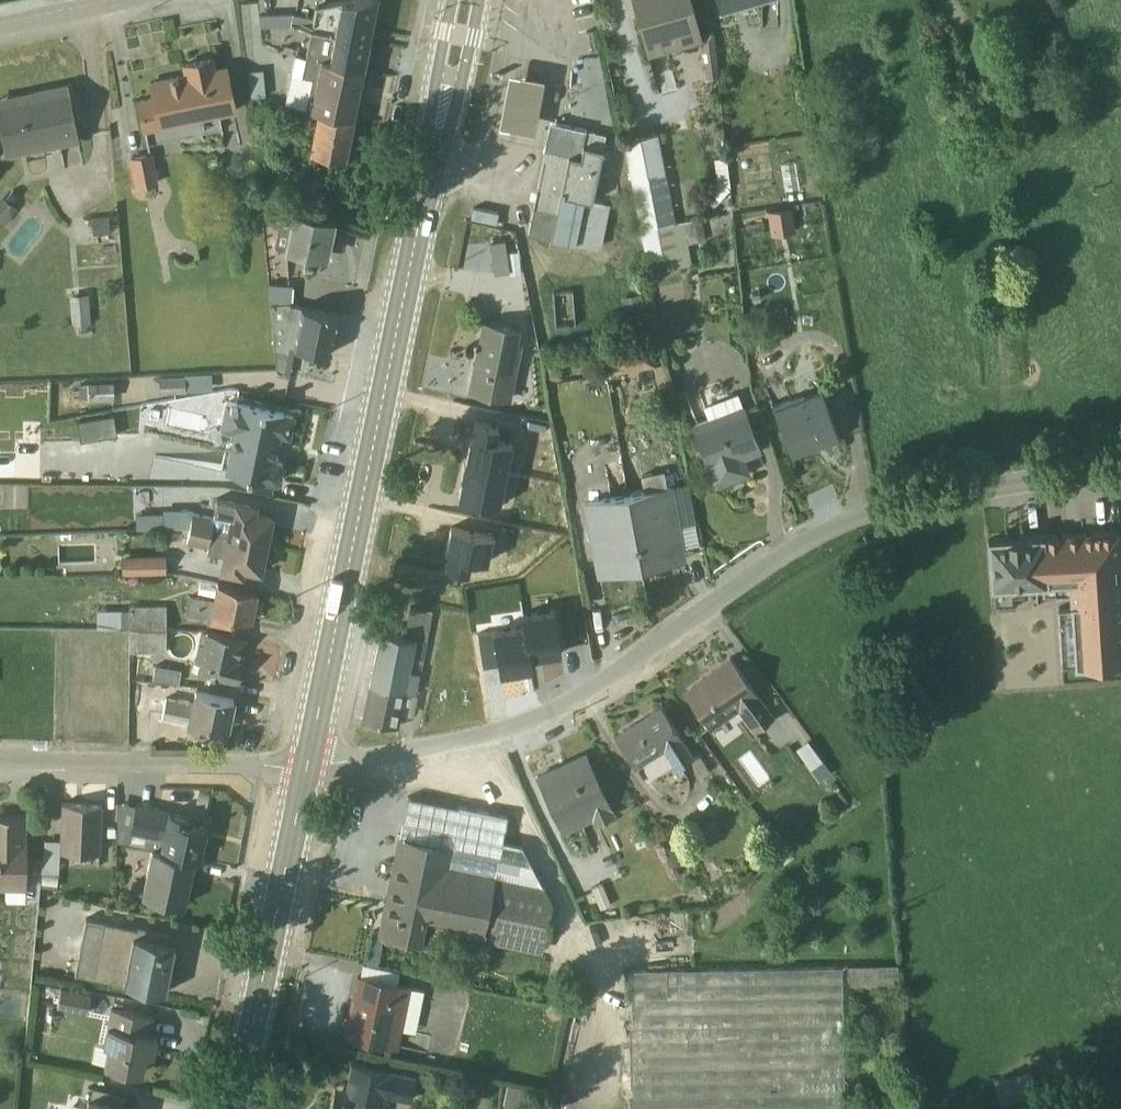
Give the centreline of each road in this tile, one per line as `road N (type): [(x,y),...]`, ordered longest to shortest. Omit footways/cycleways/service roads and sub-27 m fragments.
road 1 (residential): [(1120,466),(914,501),(831,528),(609,678),(550,708),(474,737),(307,764)]
road 2 (primary): [(307,764),(432,156)]
road 3 (primary): [(235,1108),(307,764)]
road 4 (unclassified): [(307,764),(0,760)]
road 5 (primary): [(432,156),(463,78),(480,0)]
road 6 (primary): [(451,0),(432,156)]
road 7 (residential): [(0,26),(126,0)]

